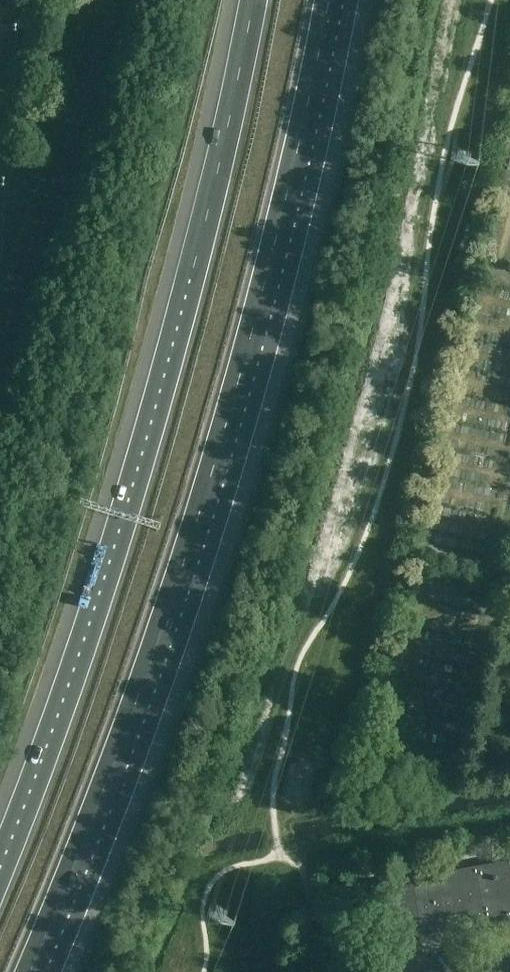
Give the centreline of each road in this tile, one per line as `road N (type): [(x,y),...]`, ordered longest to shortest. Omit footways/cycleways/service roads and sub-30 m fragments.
road 1 (motorway): [(28,971),(98,805),(196,521),(270,254),(328,0)]
road 2 (motorway): [(254,0),(220,164),(131,490),(0,866)]

